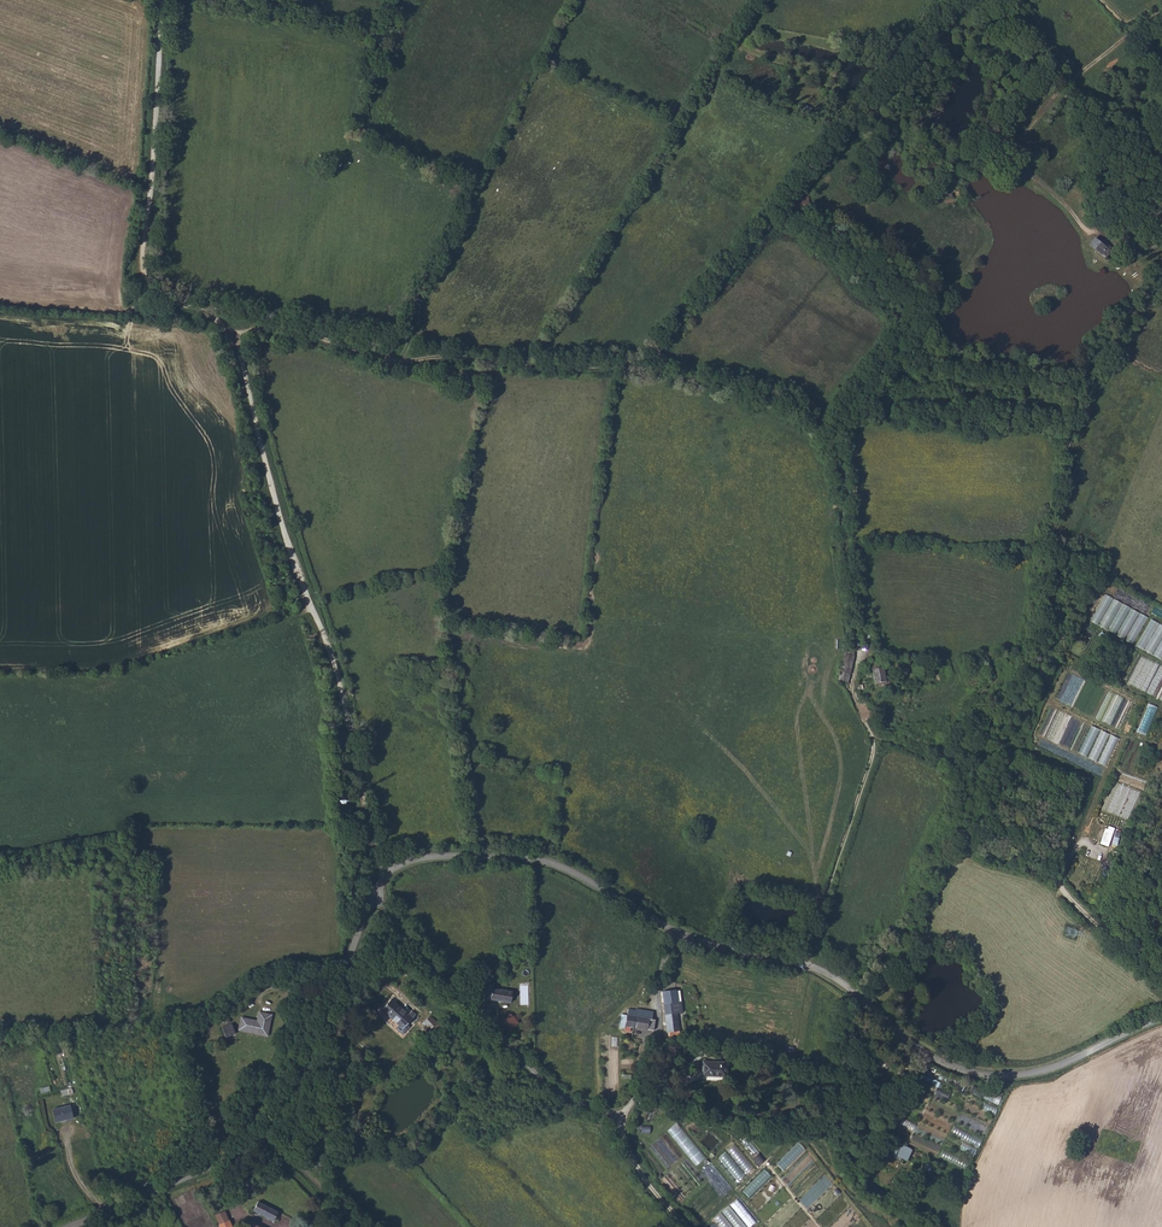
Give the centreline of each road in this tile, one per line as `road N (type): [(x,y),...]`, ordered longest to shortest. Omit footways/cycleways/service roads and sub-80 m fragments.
road 1 (track): [(231,332),(285,330),(407,361),(624,364),(800,410),(830,438),(840,468),(858,652),(853,698),(872,738)]
road 2 (track): [(384,877),(367,835),(331,658),(281,527),(231,332)]
road 3 (unclassified): [(678,931),(659,979),(659,1030),(643,1042),(630,1105),(611,1112),(574,1101),(537,1074),(425,958),(378,891)]
road 4 (unclassified): [(1161,1018),(1053,1067),(978,1074),(934,1060),(821,970),(678,931)]
road 5 (track): [(231,332),(158,297),(146,282),(162,0)]
road 6 (unclassified): [(678,931),(579,875),(528,859),(416,859),(384,877),(378,891)]
road 7 (track): [(1085,233),(1026,167),(1022,147),(1070,82),(1161,15)]
road 8 (unclassified): [(378,891),(296,1091),(259,1137)]
road 9 (track): [(872,738),(806,965)]
road 10 (unclassified): [(259,1137),(190,1177),(66,1226)]
road 11 (track): [(1161,972),(1095,925),(1058,884)]
road 12 (track): [(684,1226),(644,1179),(618,1112)]

